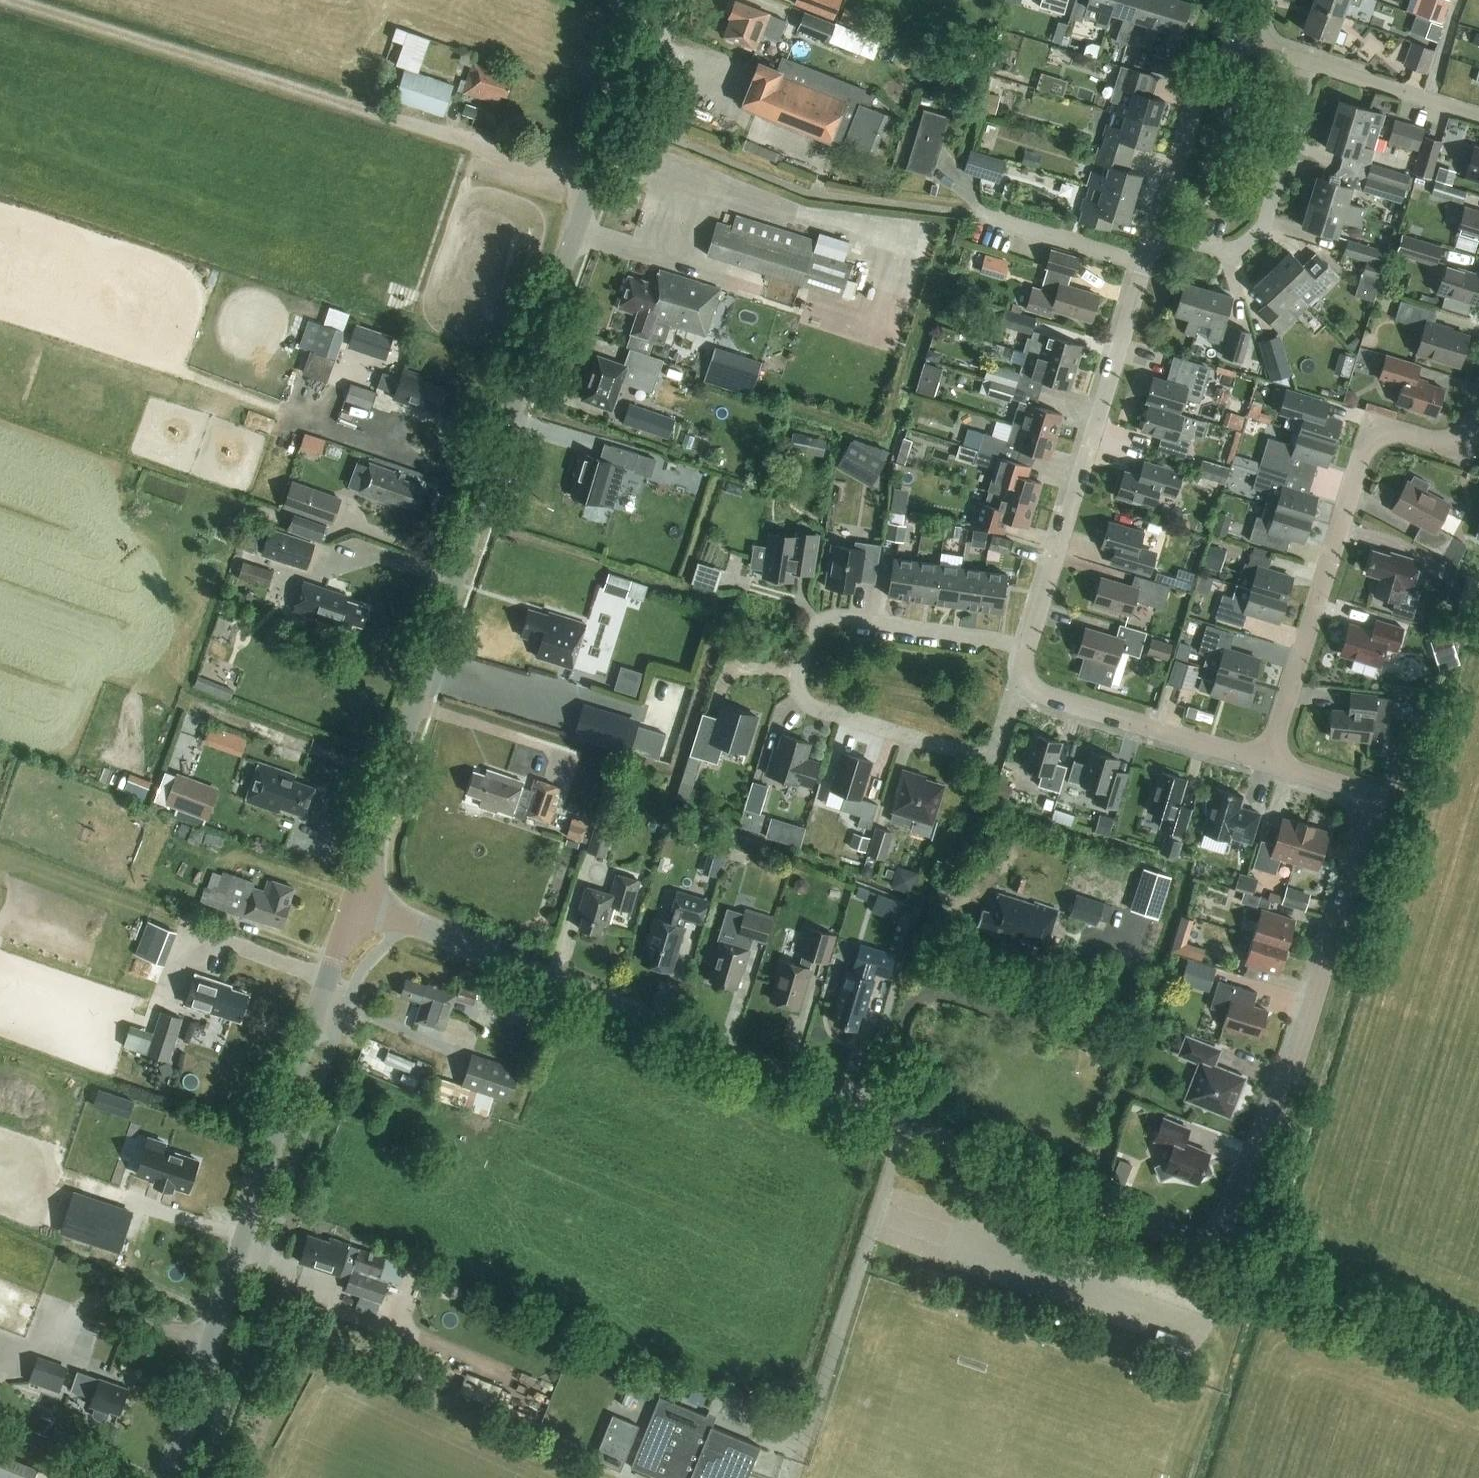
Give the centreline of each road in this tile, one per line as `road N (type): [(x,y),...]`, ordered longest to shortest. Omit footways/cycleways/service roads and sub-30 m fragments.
road 1 (tertiary): [(358,905),(548,306),(667,0)]
road 2 (unclassified): [(1220,1252),(358,905)]
road 3 (tertiary): [(168,1477),(358,905)]
road 4 (residential): [(1220,1252),(1378,799),(1269,763)]
road 5 (unclassified): [(1033,689),(1014,699),(991,759),(815,709),(799,678),(827,622),(1024,649)]
road 6 (residential): [(1269,763),(1365,448),(1379,434),(1398,431),(1460,443),(1478,403)]
road 7 (residential): [(1024,649),(1150,266)]
road 8 (unclassified): [(1478,1356),(1220,1252)]
road 9 (residential): [(1269,763),(1033,689)]
road 10 (residential): [(1478,117),(1245,40)]
road 11 (residential): [(1160,231),(1197,98),(1245,40)]
road 12 (residential): [(1160,231),(1226,251),(1258,230),(1290,150)]
road 13 (residential): [(1150,266),(977,213)]

